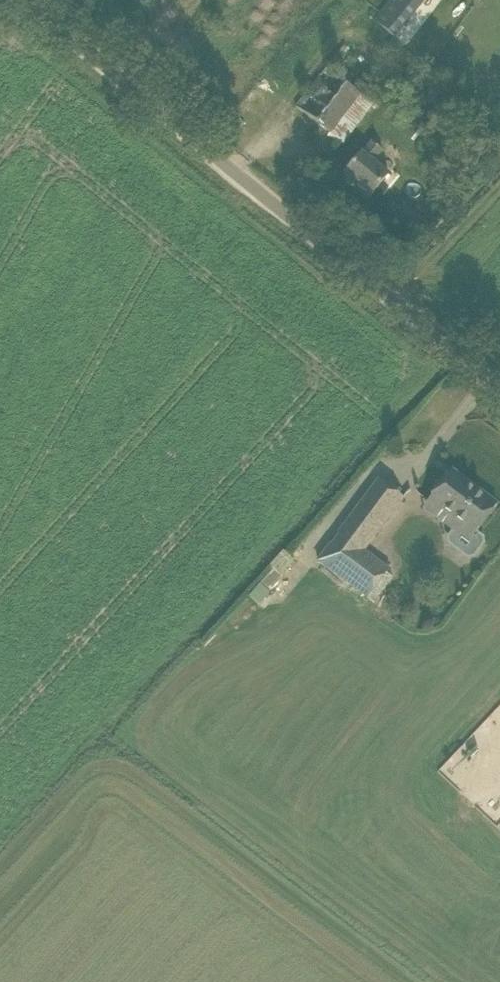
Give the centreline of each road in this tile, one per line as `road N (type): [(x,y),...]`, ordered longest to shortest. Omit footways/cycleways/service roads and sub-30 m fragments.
road 1 (unclassified): [(499,362),(44,0)]

